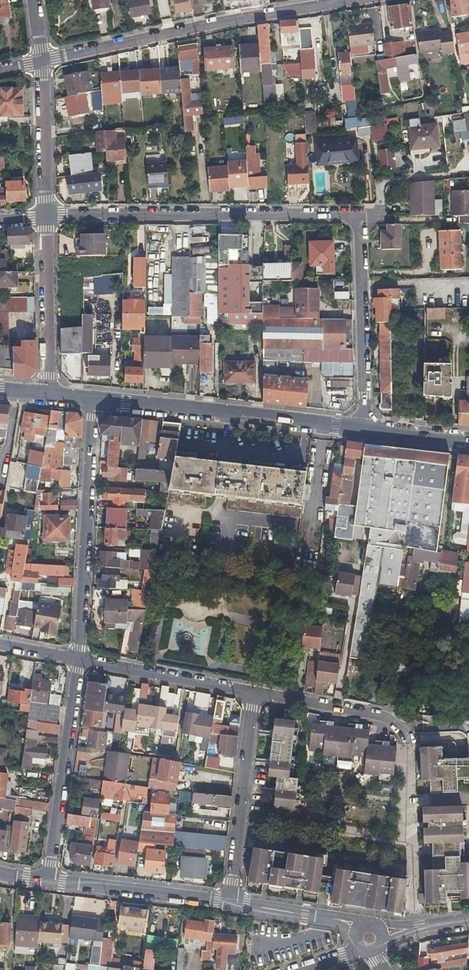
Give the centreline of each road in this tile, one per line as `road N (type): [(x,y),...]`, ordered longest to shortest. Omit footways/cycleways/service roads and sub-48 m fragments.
road 1 (residential): [(364,430),(355,218),(45,218)]
road 2 (residential): [(42,61),(346,0)]
road 3 (secondary): [(94,399),(364,430)]
road 4 (residential): [(80,659),(94,399)]
road 5 (residential): [(49,882),(80,659)]
road 6 (residential): [(253,695),(468,732)]
road 7 (residential): [(230,904),(253,695)]
road 8 (residential): [(230,904),(49,882)]
road 9 (residential): [(45,218),(50,395)]
road 10 (residential): [(80,659),(253,695)]
road 11 (residential): [(42,61),(45,218)]
road 12 (residential): [(359,926),(230,904)]

